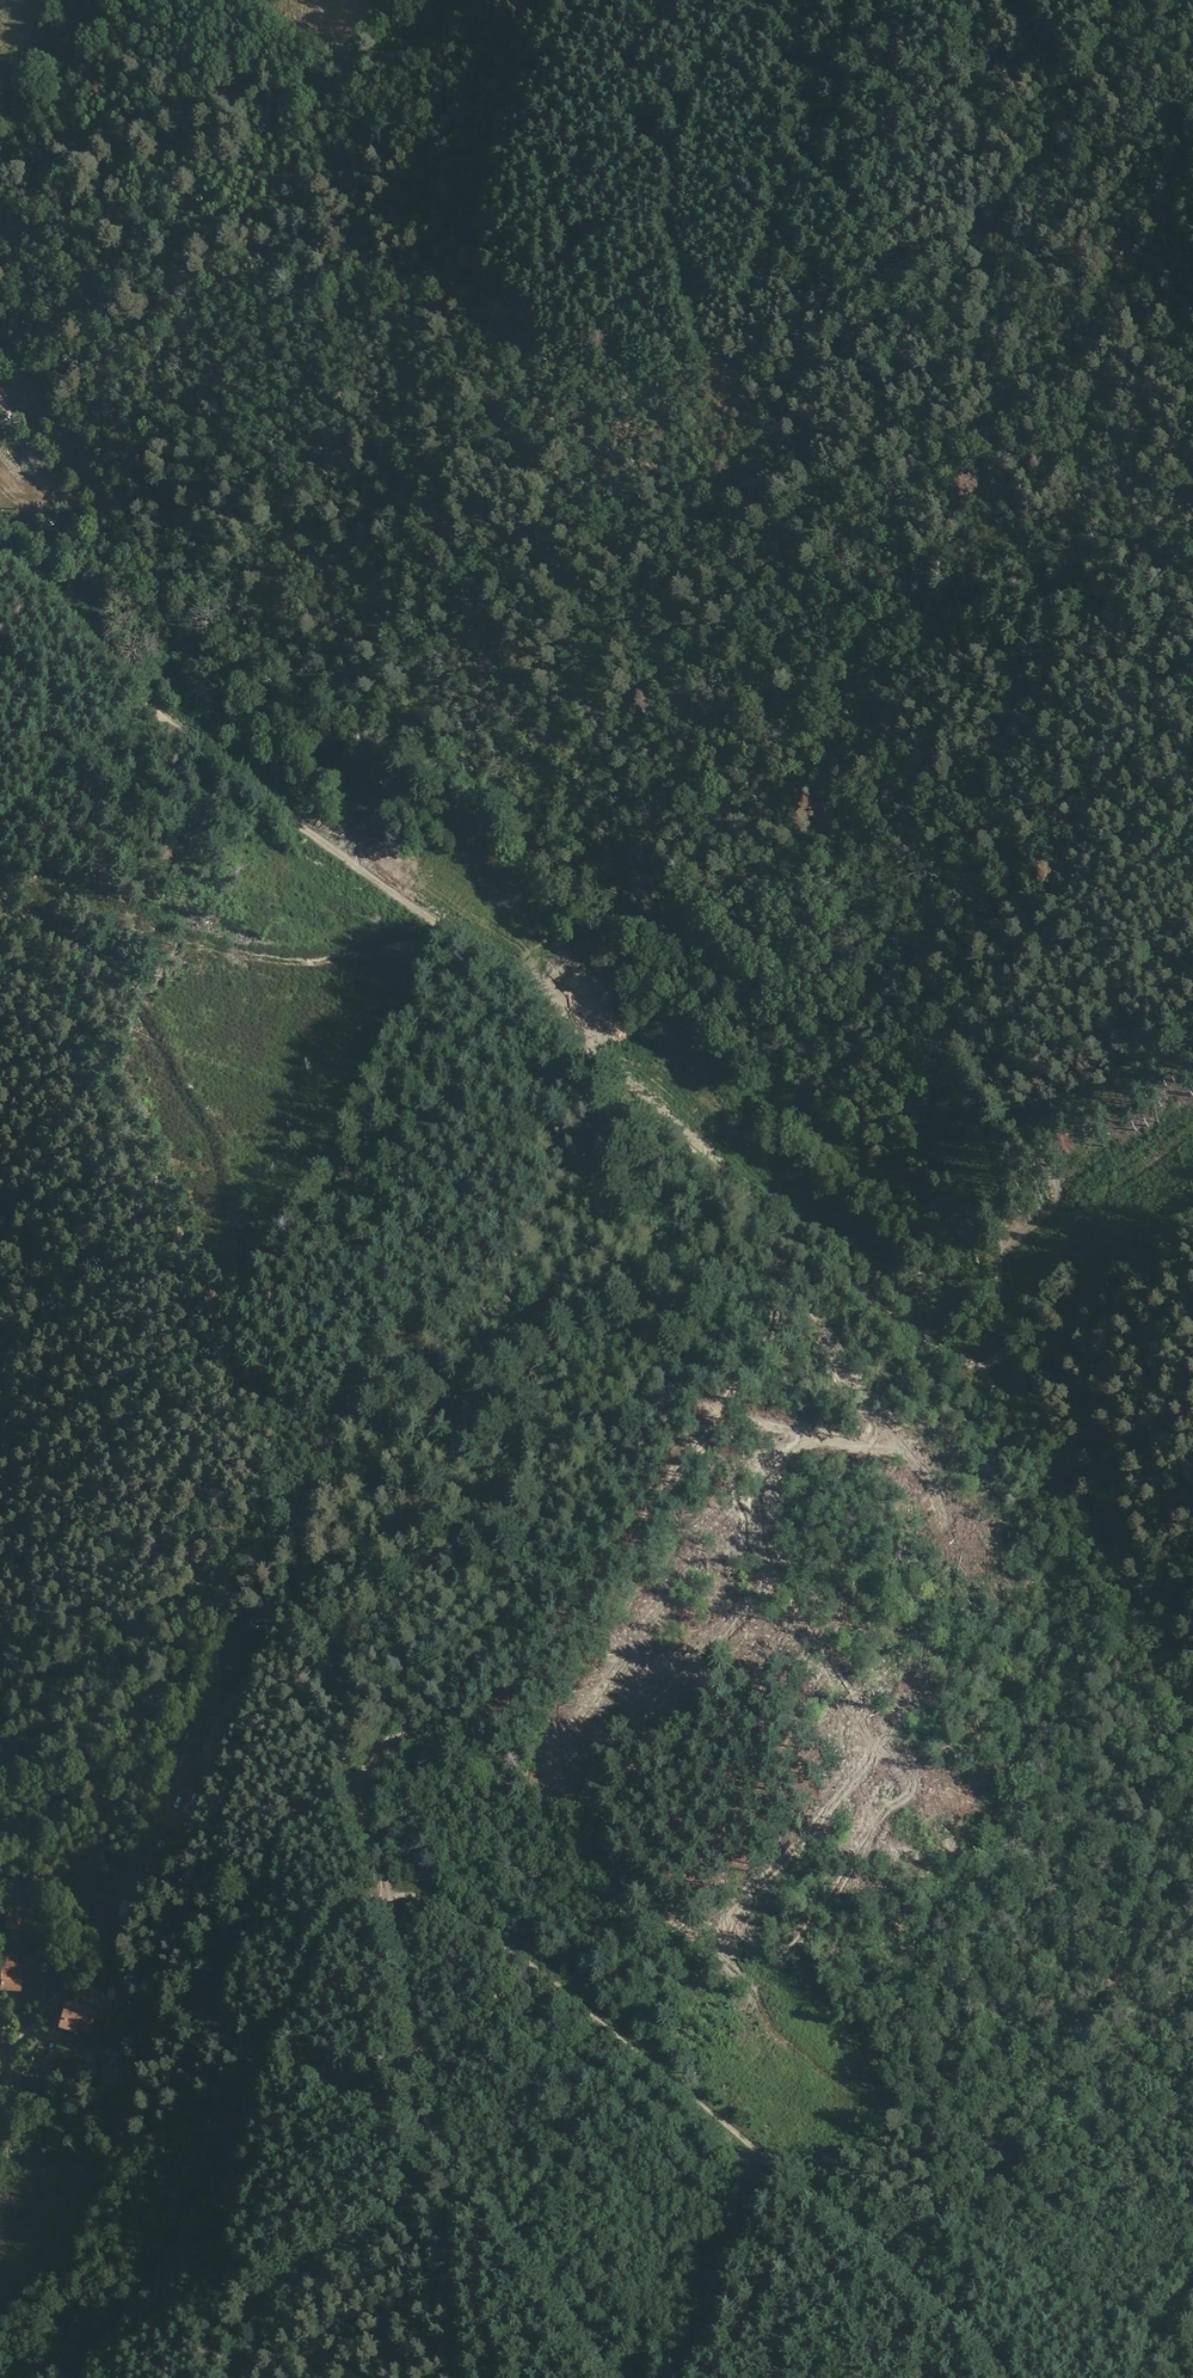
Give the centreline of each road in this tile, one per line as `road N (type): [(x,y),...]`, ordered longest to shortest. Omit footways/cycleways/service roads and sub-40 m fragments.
road 1 (track): [(80,2377),(242,2140),(332,1924),(357,1890),(378,1881),(405,1884)]

